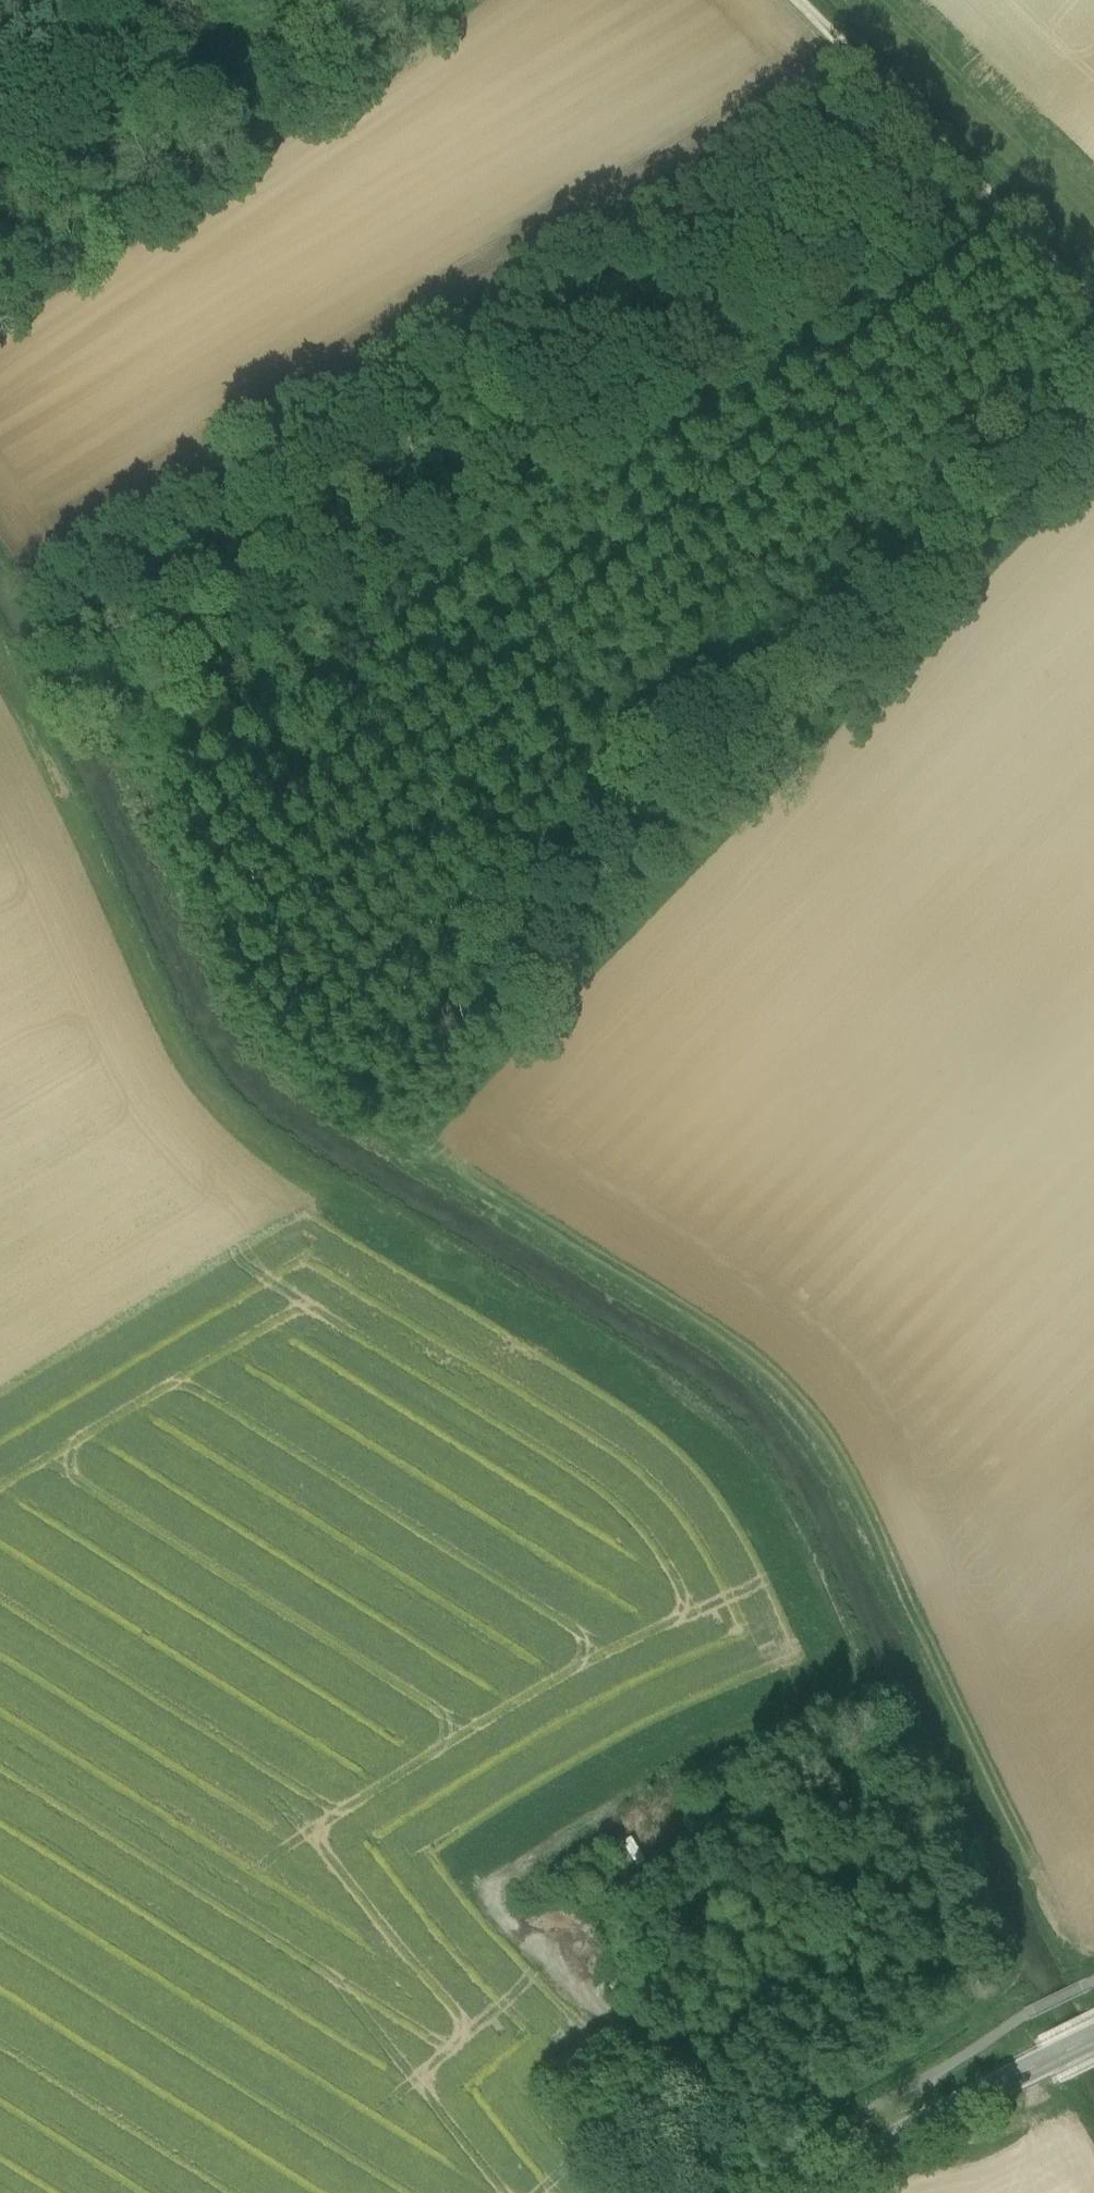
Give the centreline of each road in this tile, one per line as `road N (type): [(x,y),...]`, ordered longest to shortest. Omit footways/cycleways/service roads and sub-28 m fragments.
road 1 (track): [(636,2192),(530,1905),(621,1802),(700,1750),(797,1722),(830,1741),(888,1877),(957,1990),(928,2079),(942,2114)]
road 2 (track): [(1093,286),(816,0)]
road 3 (tertiary): [(815,2192),(942,2114),(1093,2039)]

